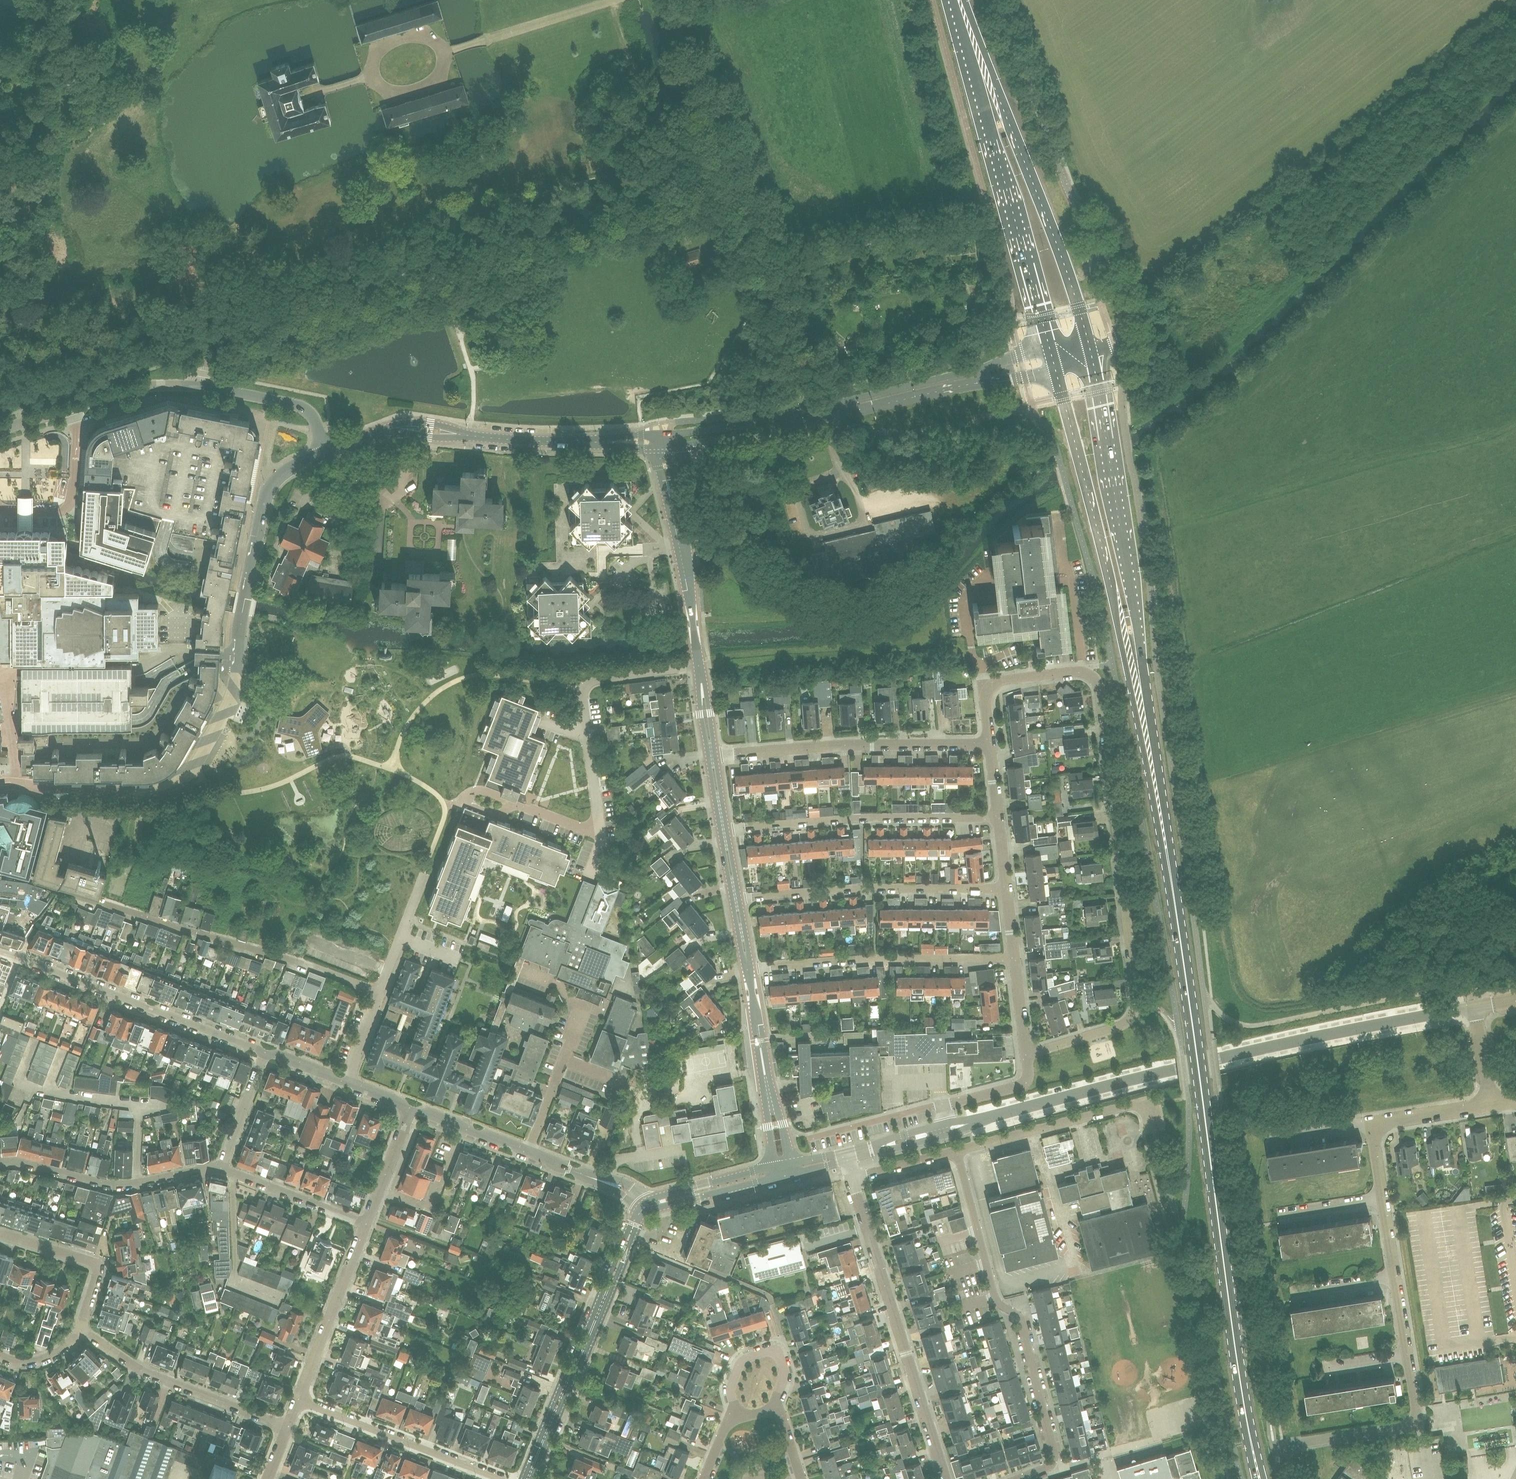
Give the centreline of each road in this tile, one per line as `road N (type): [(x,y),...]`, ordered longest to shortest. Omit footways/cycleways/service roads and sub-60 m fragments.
road 1 (track): [(0,343),(63,345),(633,166),(650,146),(652,124),(618,24)]
road 2 (residential): [(199,386),(212,359),(729,191),(733,165),(668,0)]
road 3 (primary): [(1260,1478),(1243,1404),(1165,843)]
road 4 (residential): [(0,787),(140,792),(190,770),(234,699),(267,495),(287,470),(328,452)]
road 5 (unclassified): [(941,1130),(1222,1057),(1476,1008)]
road 6 (primary): [(1165,843),(1127,544),(1089,343)]
road 7 (primary): [(1052,365),(1165,843)]
road 8 (residential): [(1025,1053),(1123,1023),(1135,1008),(1102,695),(1088,671)]
road 9 (tertiary): [(1047,347),(819,408),(667,434)]
road 10 (secondary): [(1089,343),(1116,332),(1121,298),(1068,192),(995,0)]
road 11 (tertiary): [(678,445),(1052,365)]
road 12 (residential): [(1015,1478),(1050,1465),(1053,1444),(1019,1319),(995,1294),(956,1151)]
road 13 (primary): [(1089,343),(965,0)]
road 14 (residential): [(380,992),(38,879)]
road 15 (primary): [(951,0),(1047,347)]
road 16 (residential): [(945,1478),(850,1179)]
road 17 (residential): [(544,814),(598,826),(586,683),(698,666)]
road 18 (tertiary): [(526,1478),(636,1214),(650,1203)]
road 19 (residential): [(266,1053),(0,951)]
road 20 (residential): [(712,752),(989,741)]
road 21 (residential): [(724,826),(998,816)]
road 22 (residential): [(735,897),(871,884),(1006,888)]
road 23 (residential): [(747,968),(877,955),(1014,955)]
road 24 (residential): [(650,1203),(410,1105)]
road 25 (residential): [(1406,1355),(1418,1421),(1275,1448),(1283,1478)]
road 26 (residential): [(286,1425),(149,1374),(81,1330)]
road 27 (residential): [(508,1478),(298,1397)]
road 28 (residential): [(0,1162),(122,1185),(221,1166)]
road 29 (track): [(74,0),(53,109),(0,208)]
road 30 (track): [(734,184),(812,392)]
road 31 (residential): [(0,430),(137,388),(199,386)]
road 32 (tertiary): [(783,1170),(747,968)]
road 33 (residential): [(298,1397),(366,1221)]
road 34 (residential): [(81,1330),(96,1266),(0,1233)]
road 35 (residential): [(989,741),(983,684),(1088,671)]
road 36 (residential): [(328,452),(300,405),(199,386)]
road 37 (residential): [(366,1221),(221,1166)]
road 38 (residential): [(941,1130),(935,1107),(1019,1084),(1028,1073),(1025,1053)]
road 39 (residential): [(734,1407),(729,1389),(738,1363),(764,1349),(778,1351),(786,1366),(778,1399)]
road 40 (tertiary): [(650,1203),(783,1170)]
road 41 (residential): [(380,992),(425,874)]
road 42 (tertiary): [(698,666),(681,543)]
road 43 (residential): [(366,1221),(410,1105)]
road 44 (residential): [(221,1166),(266,1053)]
road 45 (residential): [(1371,1123),(1490,1103)]
road 46 (unclassified): [(471,436),(591,442)]

